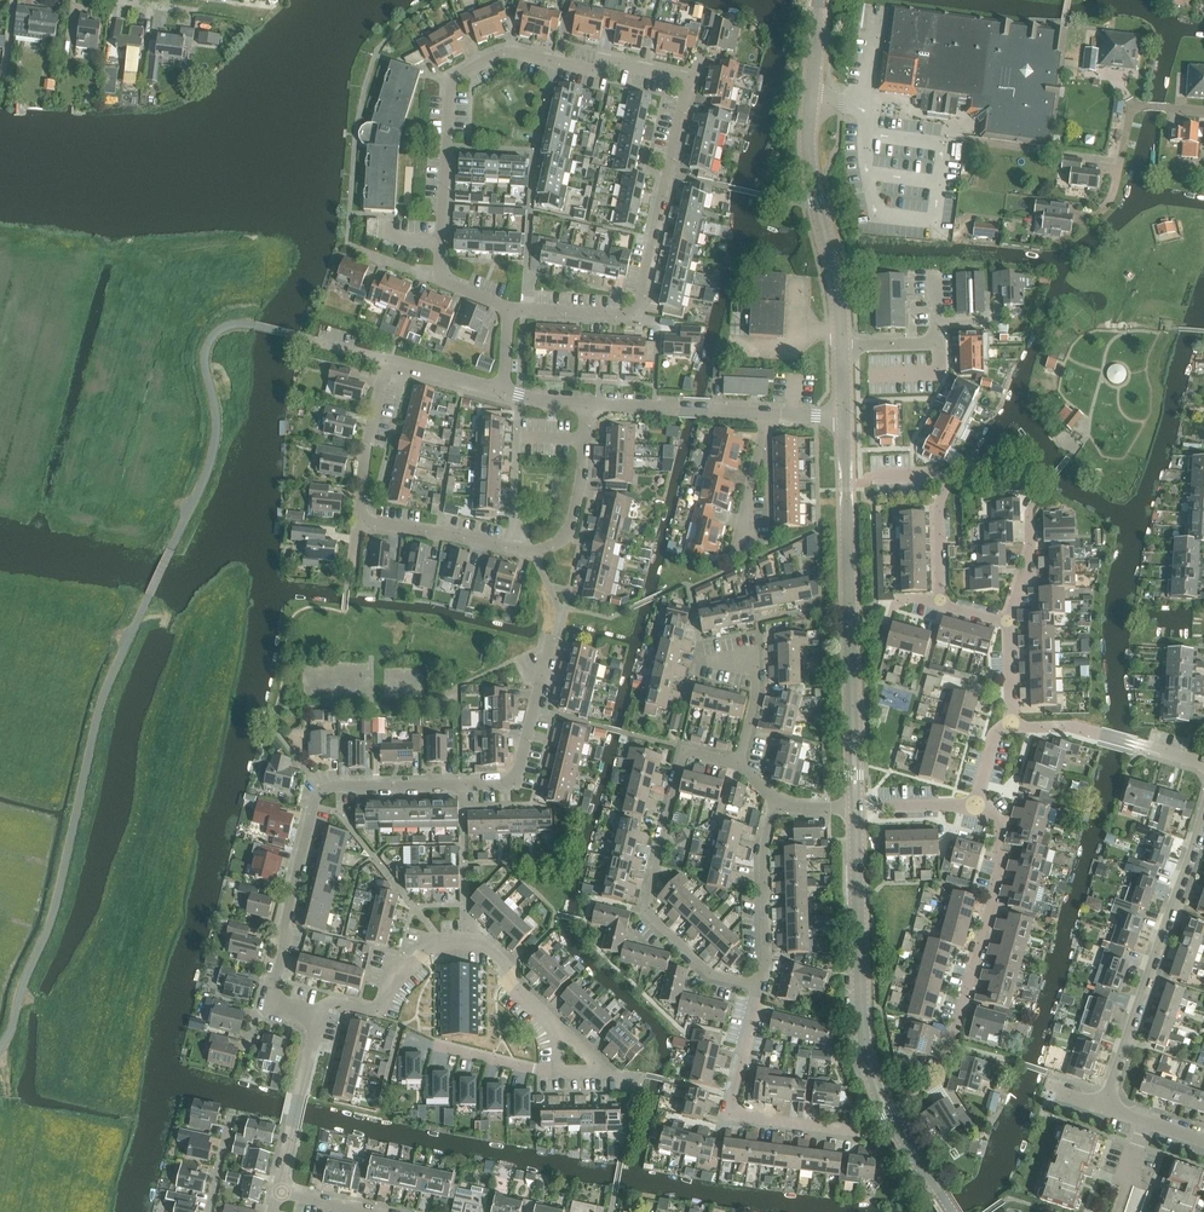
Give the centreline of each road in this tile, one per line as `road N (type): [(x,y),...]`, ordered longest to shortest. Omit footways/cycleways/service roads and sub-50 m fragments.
road 1 (residential): [(511,310),(640,317),(692,81),(607,60),(604,72),(505,52),(446,84),(439,279)]
road 2 (residential): [(320,1015),(279,1005),(273,993),(315,800),(339,784),(514,783),(553,638)]
road 3 (tertiary): [(952,1211),(887,1111),(864,1049),(855,807)]
road 4 (tertiary): [(855,807),(844,418)]
road 5 (residential): [(740,761),(685,749),(646,911),(708,975),(762,987)]
road 6 (residential): [(1105,1106),(1203,810)]
road 7 (residential): [(560,1027),(510,983),(509,967),(468,943),(441,945),(412,965),(373,1008),(334,1002),(320,1015)]
road 8 (residential): [(940,1077),(992,897),(985,884),(1001,828),(978,802)]
road 9 (residential): [(860,1131),(733,1111),(762,987)]
road 10 (tertiary): [(842,346),(837,274),(811,154),(812,96)]
road 11 (residential): [(876,474),(929,473),(944,481),(940,602)]
road 12 (residential): [(1096,216),(1113,196),(1133,106),(1203,111)]
road 13 (residential): [(762,987),(765,849),(778,803)]
road 14 (residential): [(277,1193),(320,1015)]
road 15 (residential): [(767,414),(587,405)]
road 16 (residential): [(534,553),(361,519)]
road 17 (residential): [(534,553),(571,534),(587,405)]
road 18 (residential): [(361,519),(366,451),(389,361)]
road 19 (residential): [(740,761),(755,711),(754,661),(705,664)]
road 20 (residential): [(740,545),(767,414)]
road 21 (residential): [(978,802),(855,807)]
road 22 (residential): [(560,1072),(440,1047)]
road 23 (residential): [(1009,621),(1033,504)]

